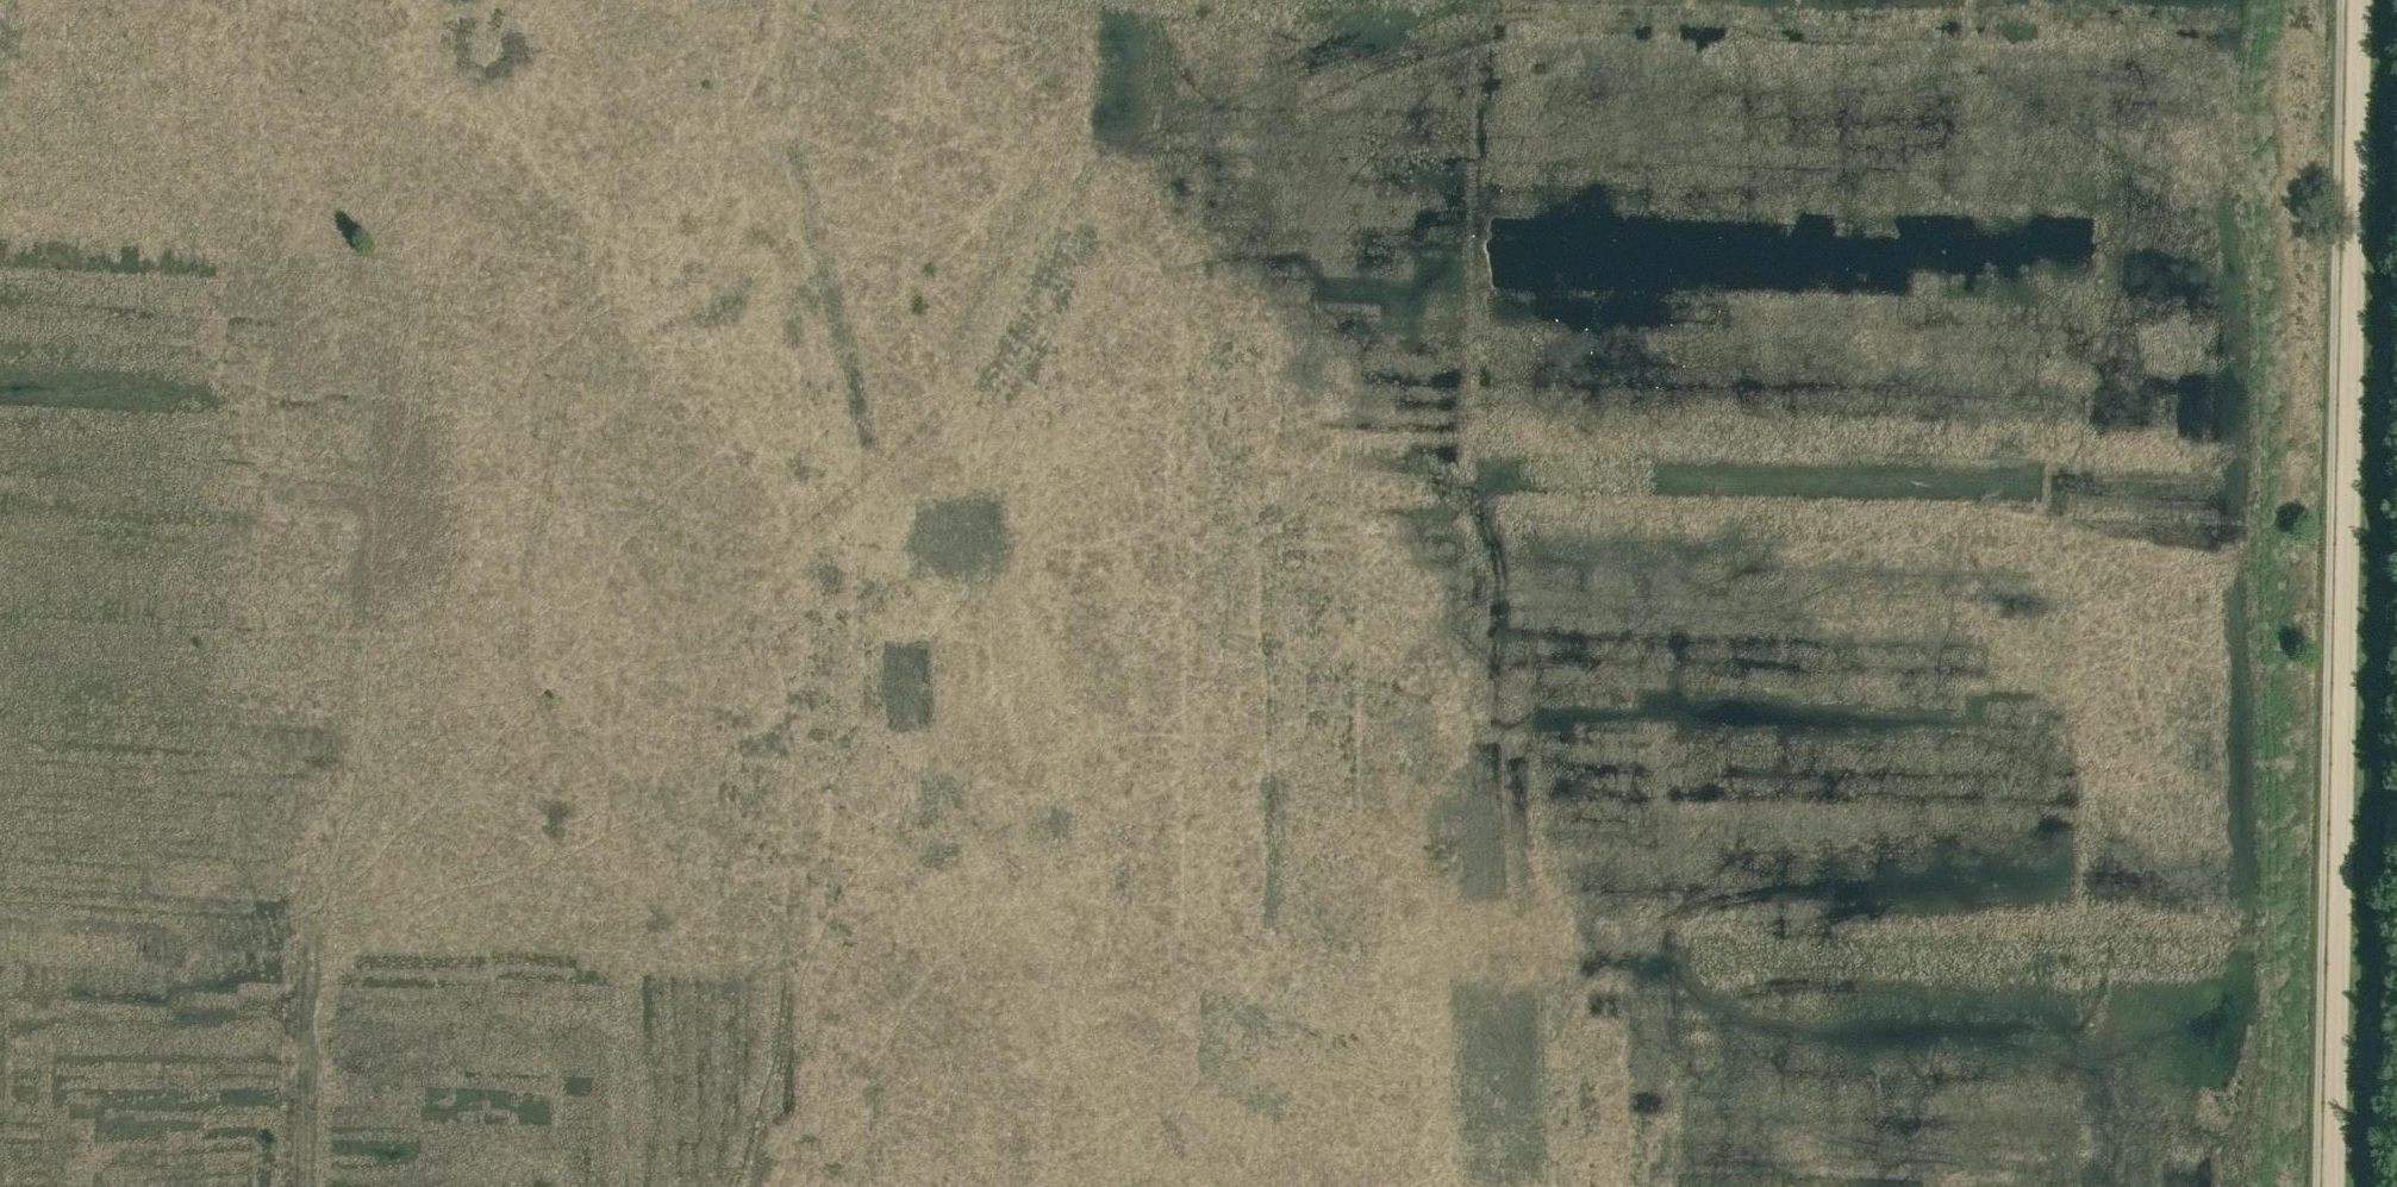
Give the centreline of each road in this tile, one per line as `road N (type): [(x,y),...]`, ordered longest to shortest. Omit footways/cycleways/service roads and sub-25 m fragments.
road 1 (track): [(2360,0),(2334,1186)]

